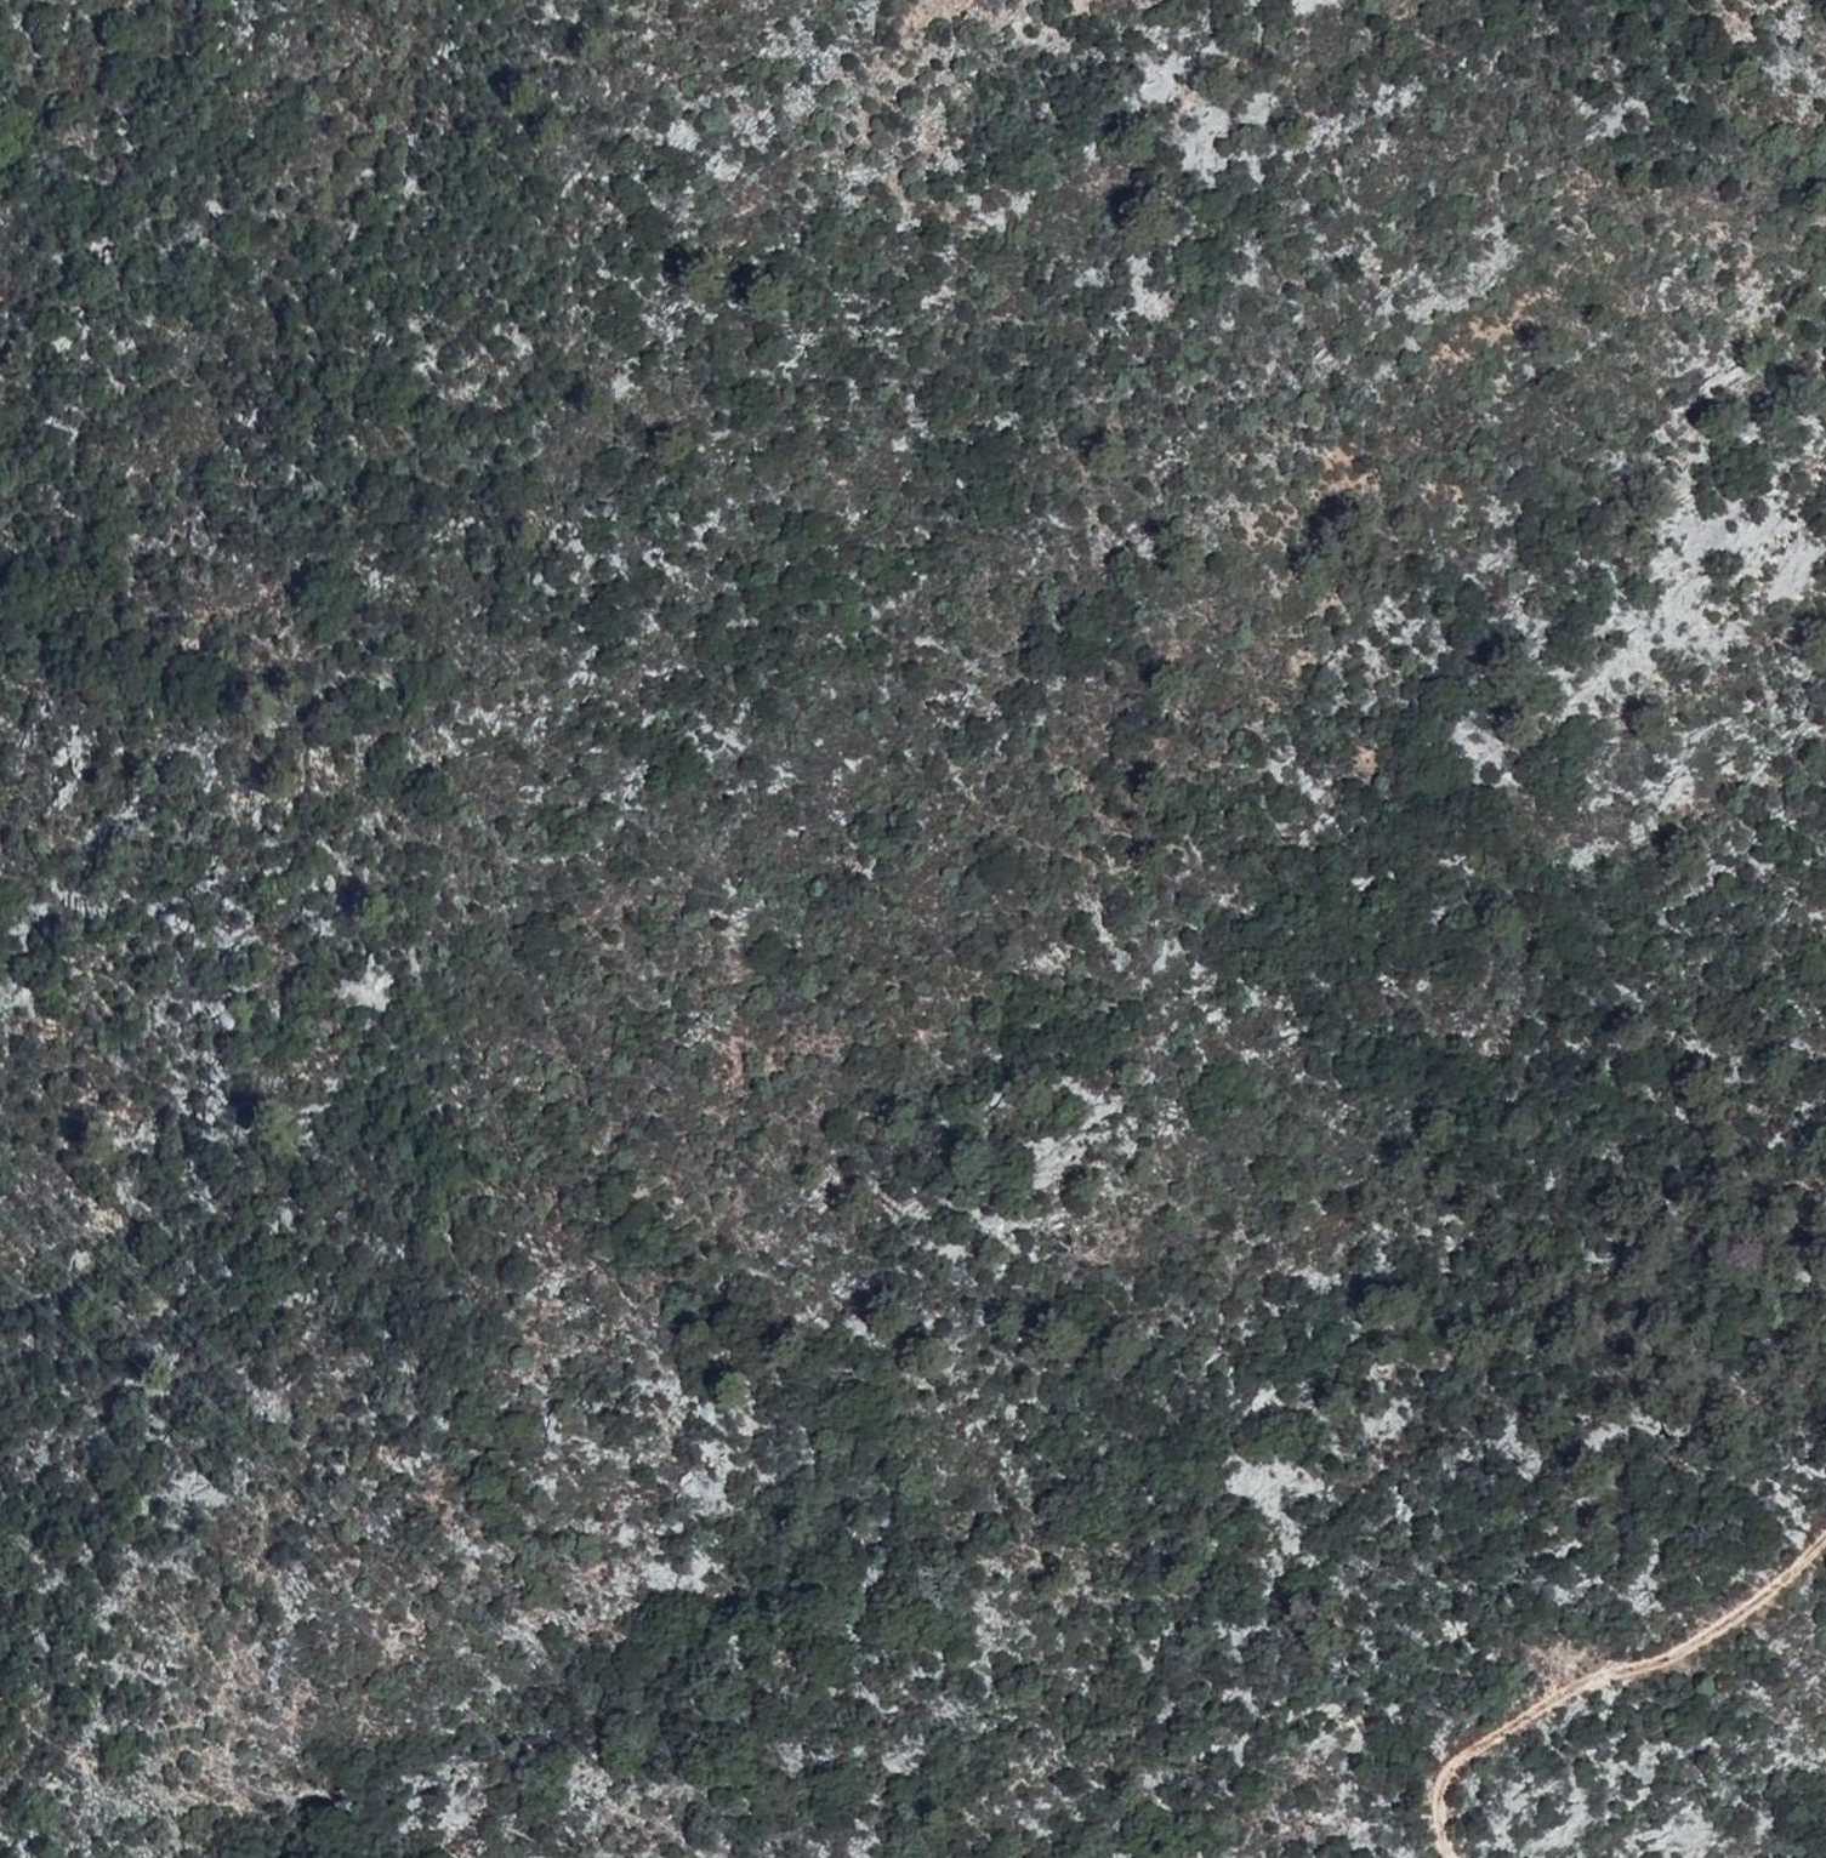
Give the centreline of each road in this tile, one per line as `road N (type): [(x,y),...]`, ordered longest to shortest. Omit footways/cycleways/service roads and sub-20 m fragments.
road 1 (track): [(1825,1531),(1697,1650),(1455,1759),(1446,1857)]

